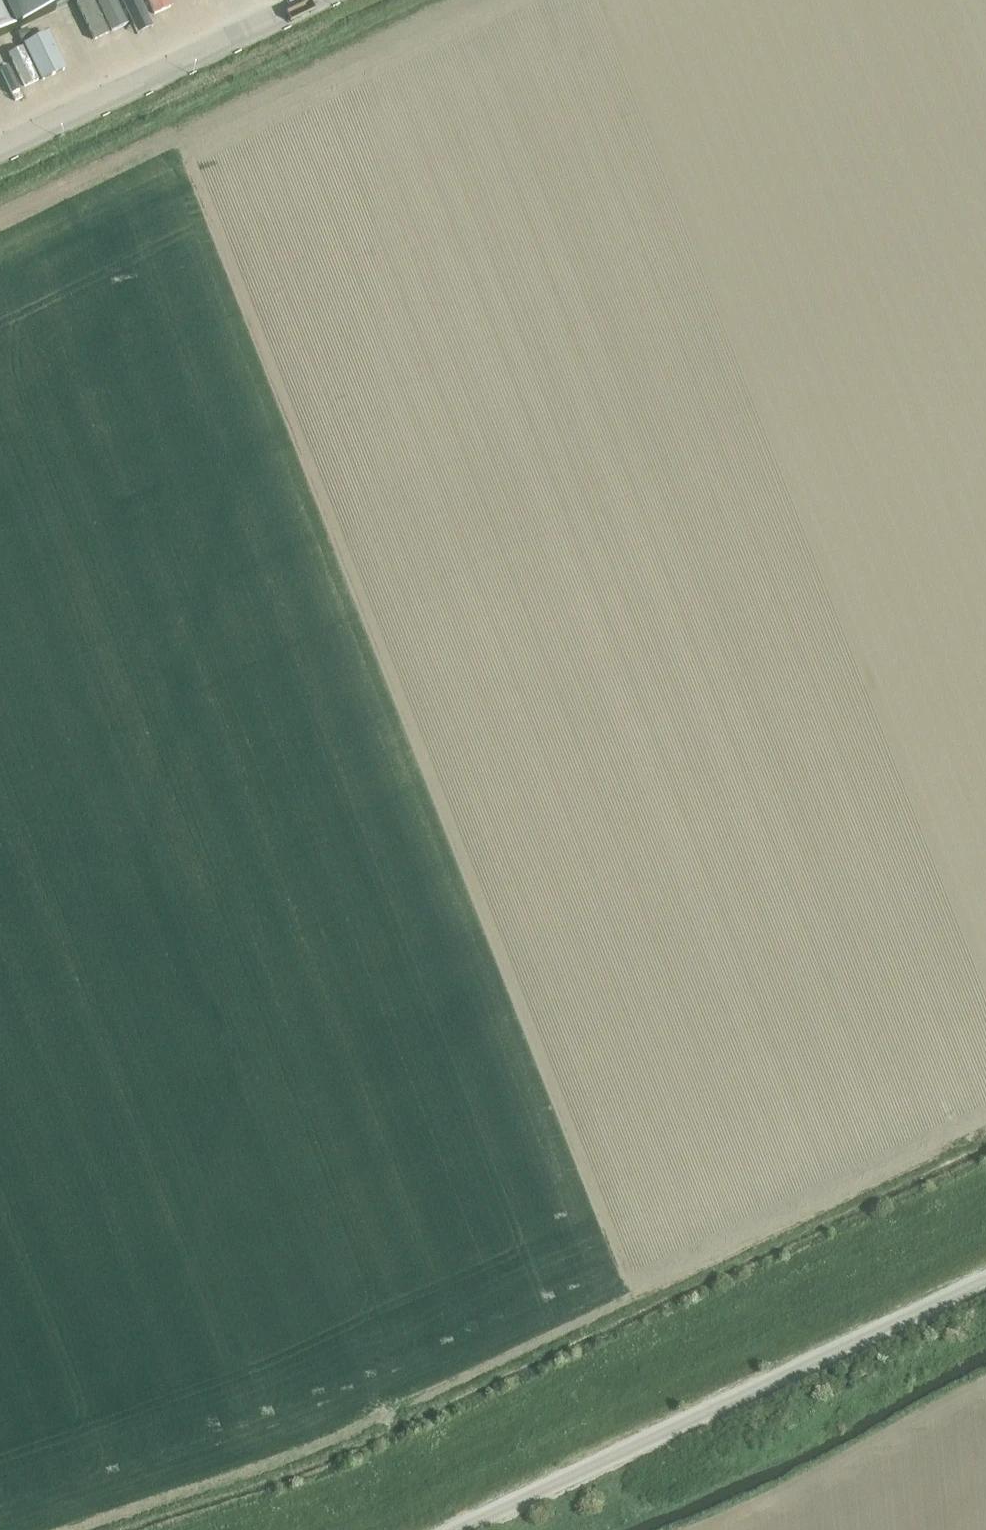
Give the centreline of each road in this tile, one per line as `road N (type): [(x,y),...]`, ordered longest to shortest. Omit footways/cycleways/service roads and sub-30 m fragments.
road 1 (unclassified): [(455,1529),(985,1277)]
road 2 (unclassified): [(0,144),(301,0)]

